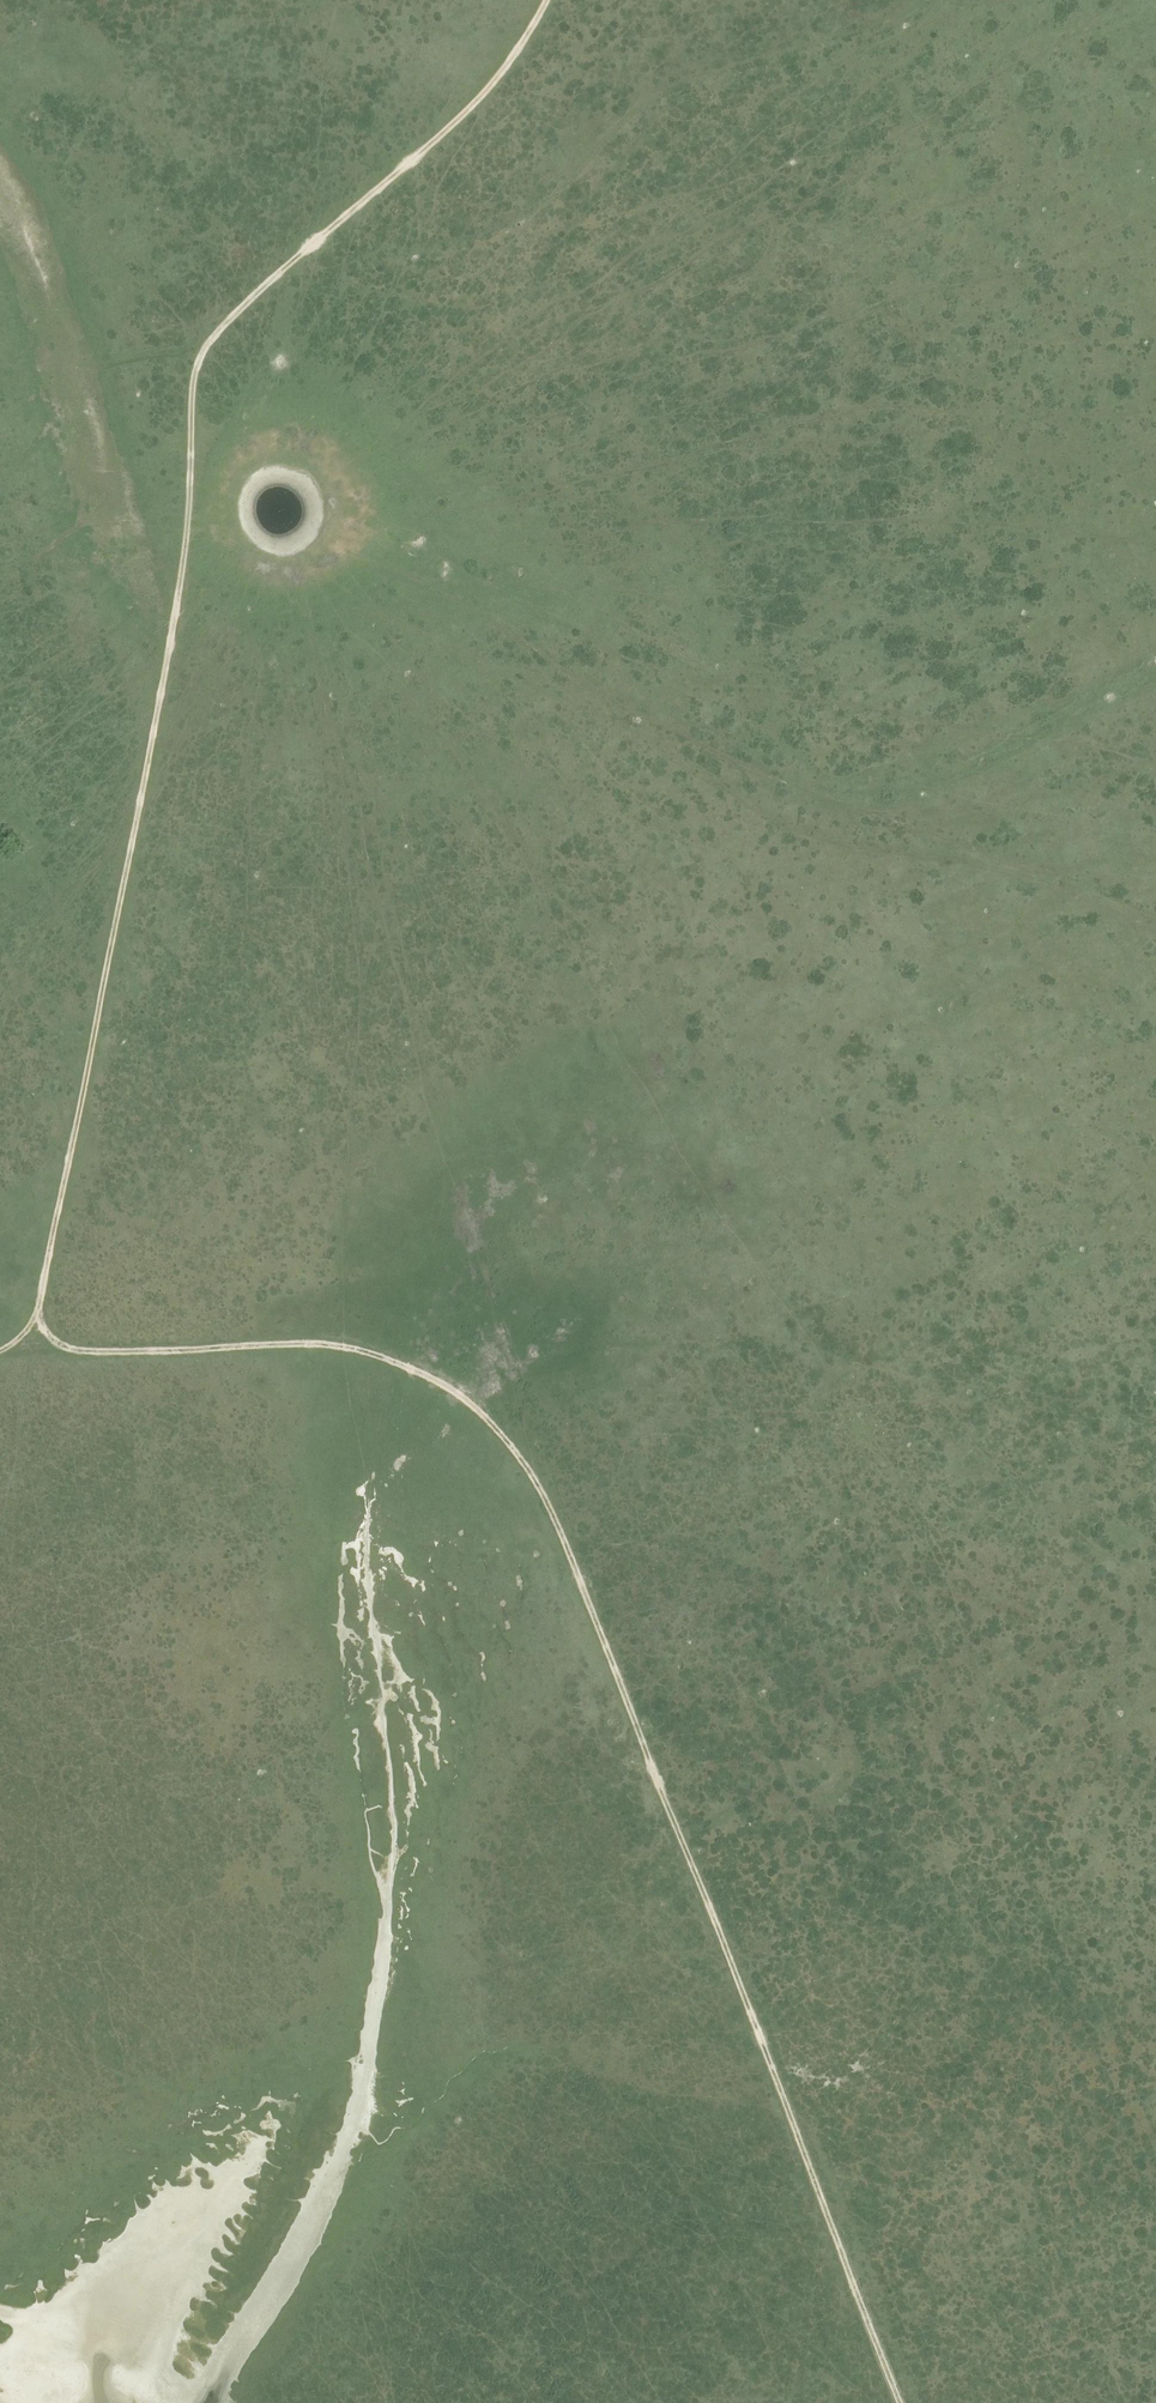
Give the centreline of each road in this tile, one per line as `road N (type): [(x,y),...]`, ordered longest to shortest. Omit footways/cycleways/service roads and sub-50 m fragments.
road 1 (track): [(13,1342),(99,1351),(318,1344),(360,1350),(444,1385),(520,1457),(546,1499),(623,1686),(901,2402)]
road 2 (track): [(40,1308),(191,526),(203,352),(501,63),(542,0)]

